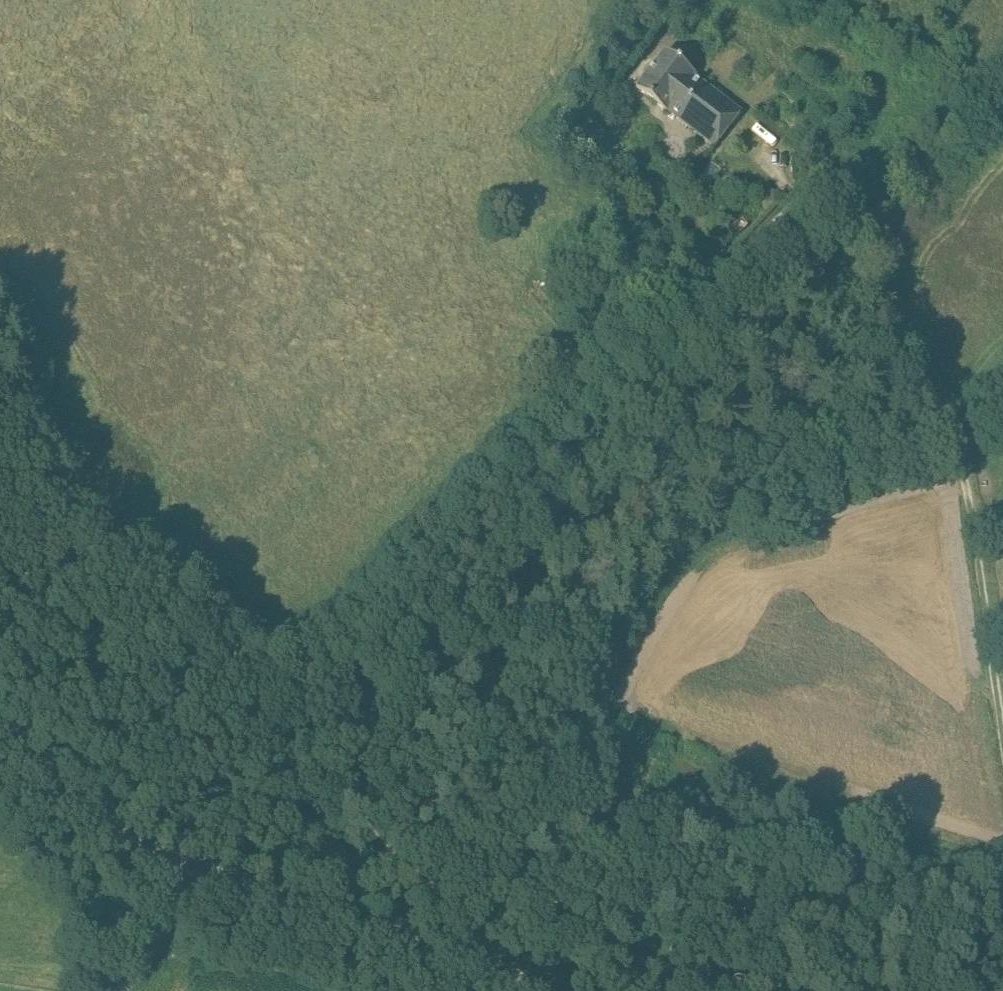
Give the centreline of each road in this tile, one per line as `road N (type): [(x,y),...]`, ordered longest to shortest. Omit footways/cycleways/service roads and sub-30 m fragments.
road 1 (track): [(0,585),(136,567),(264,671),(316,674),(773,216),(818,191),(918,327),(965,438)]
road 2 (tertiary): [(554,990),(412,932),(210,873)]
road 3 (track): [(965,438),(1002,725)]
road 4 (tertiary): [(210,873),(111,808),(0,706)]
road 5 (unclassified): [(122,990),(210,873)]

